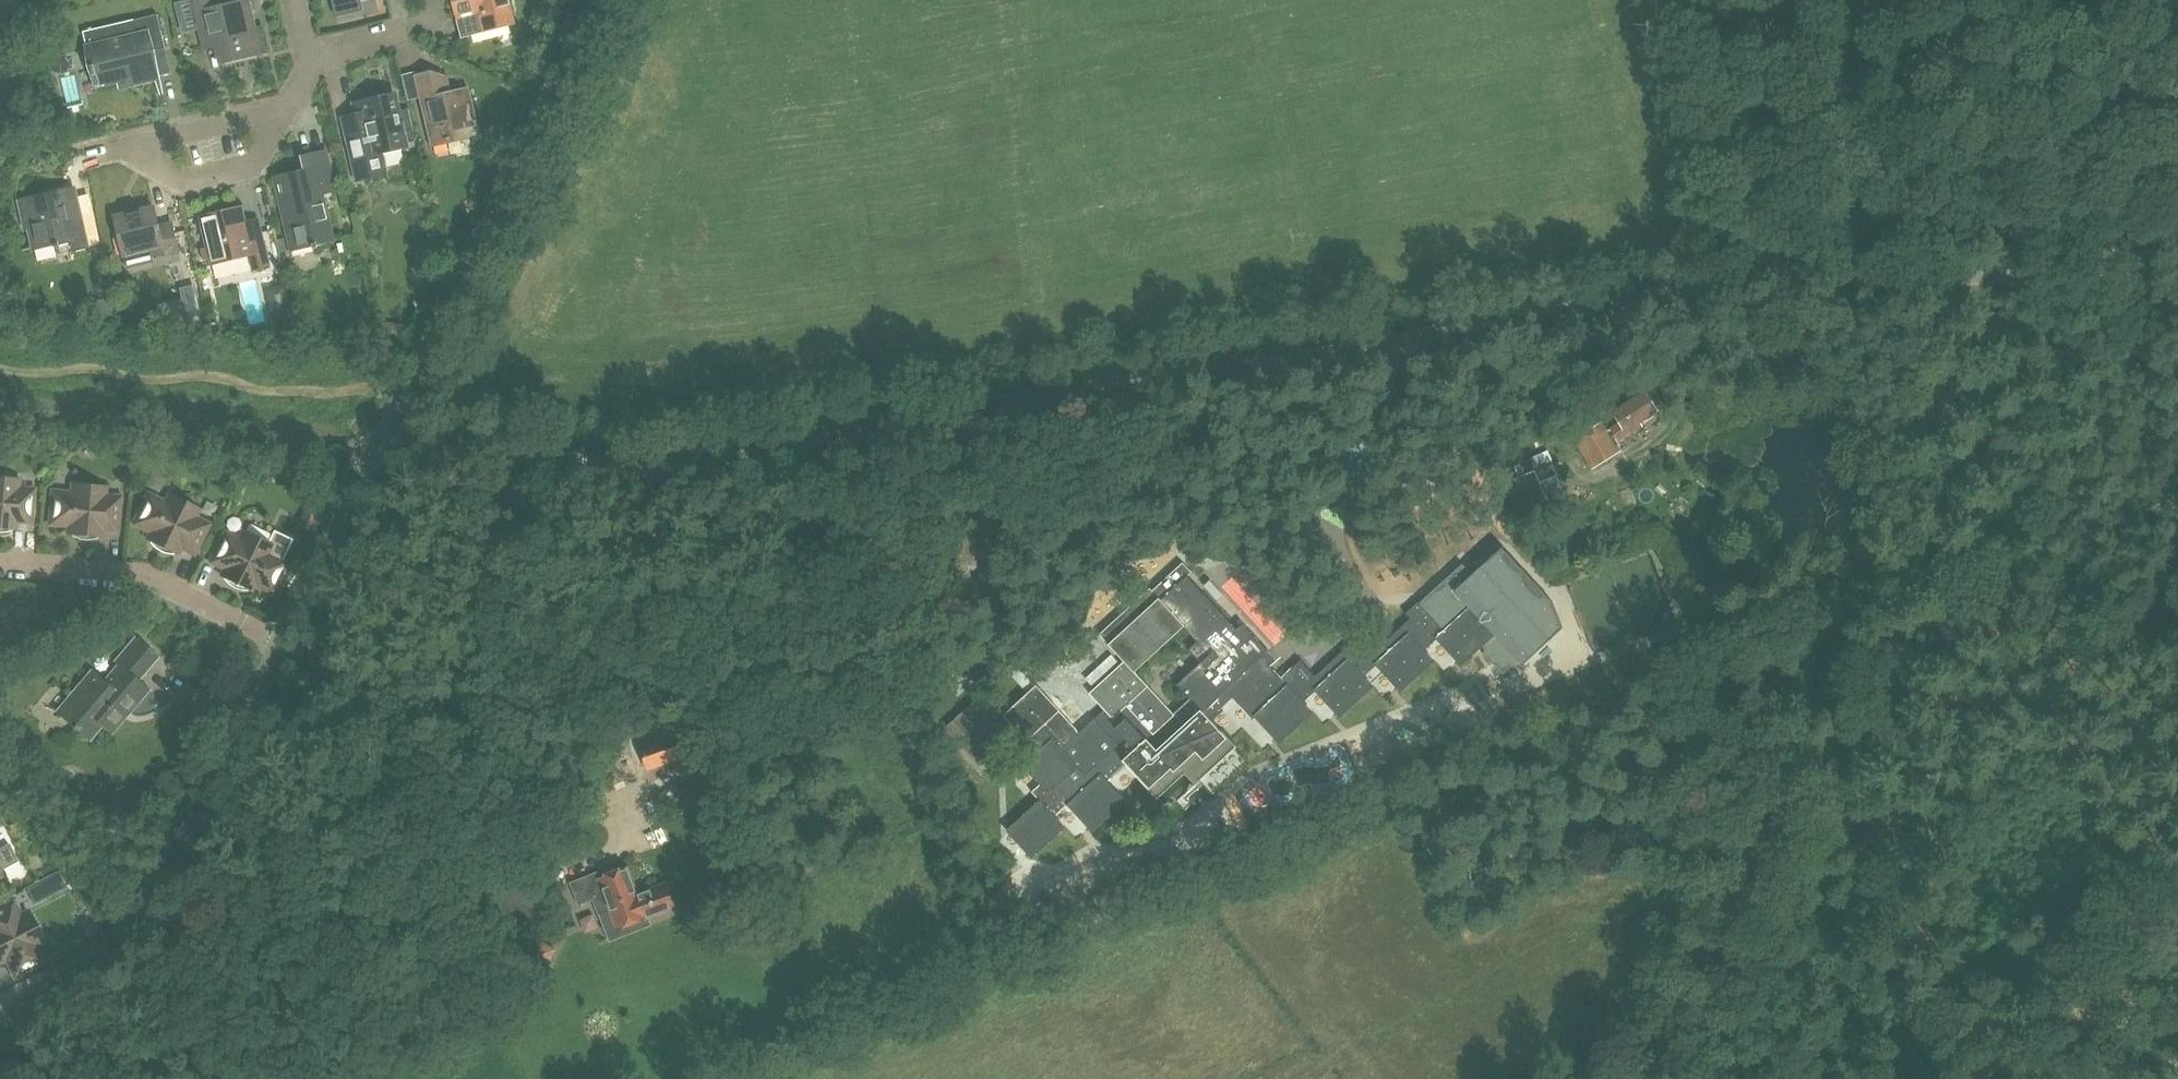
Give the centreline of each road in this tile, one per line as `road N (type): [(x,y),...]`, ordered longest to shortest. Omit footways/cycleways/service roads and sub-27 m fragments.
road 1 (unclassified): [(2177,287),(1711,278),(704,458),(639,465),(384,444)]
road 2 (unclassified): [(384,444),(600,0)]
road 3 (unclassified): [(0,1018),(116,951),(153,901),(283,640)]
road 4 (residential): [(0,564),(118,574),(283,640)]
road 5 (unclassified): [(283,640),(384,444)]
road 6 (residential): [(288,109),(252,159),(158,182),(146,137)]
road 7 (residential): [(146,137),(288,109)]

